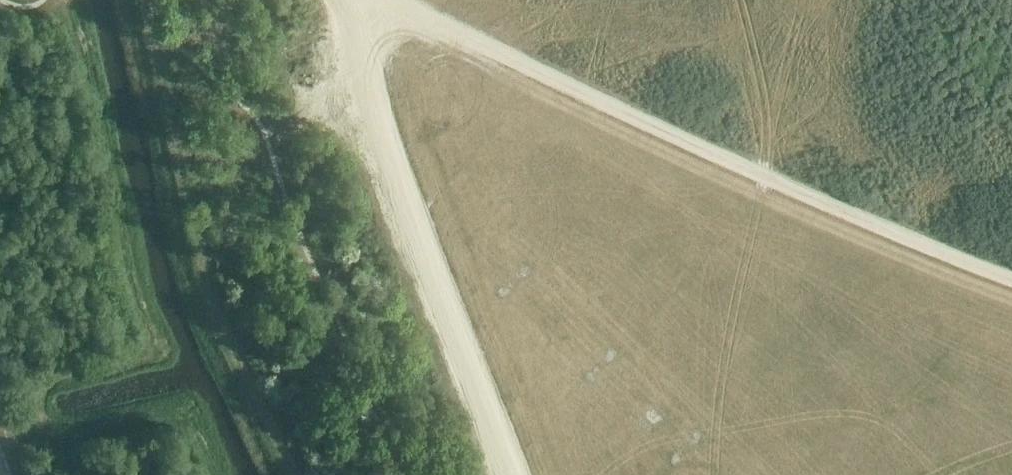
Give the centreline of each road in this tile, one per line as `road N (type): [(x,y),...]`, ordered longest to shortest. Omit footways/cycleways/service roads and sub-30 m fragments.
road 1 (track): [(1011,278),(578,91),(391,0)]
road 2 (track): [(336,0),(516,474)]

